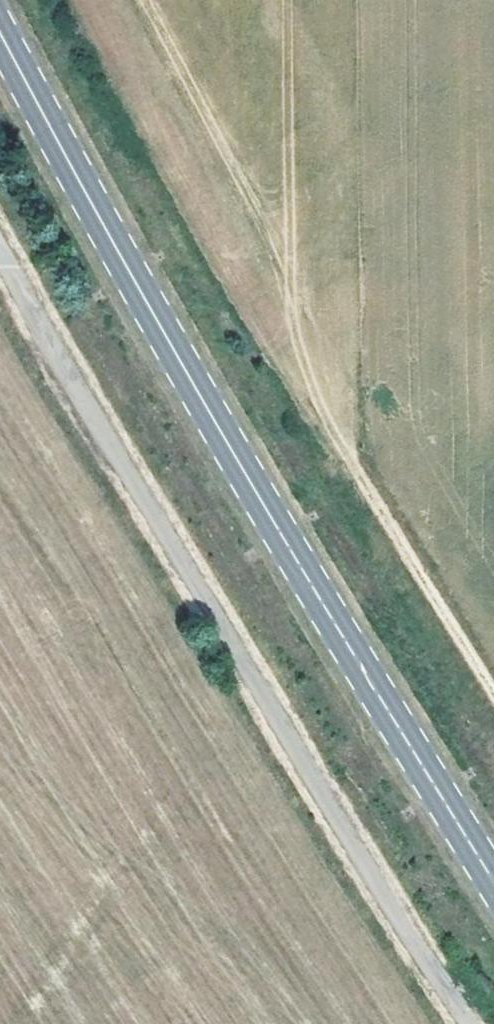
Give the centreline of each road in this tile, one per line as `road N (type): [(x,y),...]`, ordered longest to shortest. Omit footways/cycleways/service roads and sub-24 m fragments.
road 1 (primary): [(493,884),(150,308),(0,37)]
road 2 (track): [(493,696),(341,443)]

